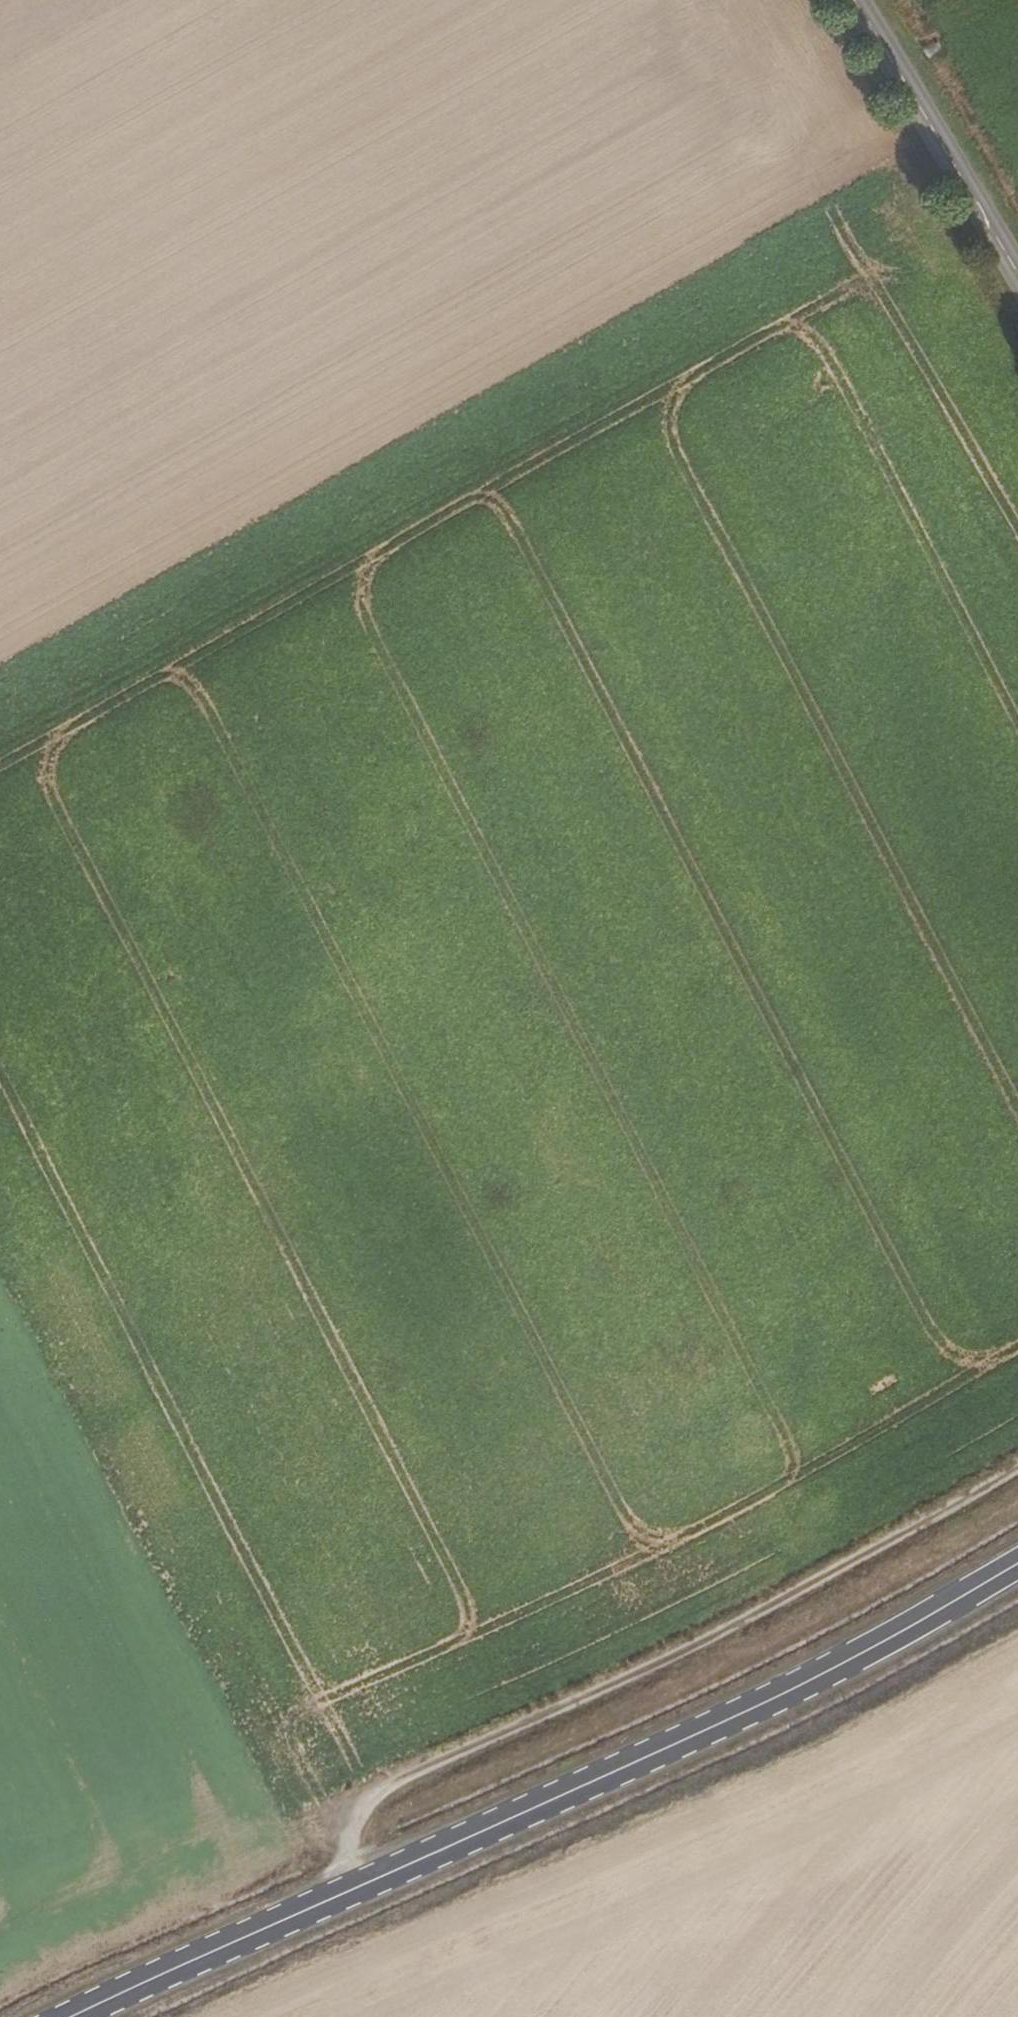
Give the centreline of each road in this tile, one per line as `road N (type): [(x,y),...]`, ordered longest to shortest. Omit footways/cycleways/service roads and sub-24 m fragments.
road 1 (primary): [(69,2016),(719,1724),(1017,1564)]
road 2 (secondary): [(1017,276),(851,0)]

